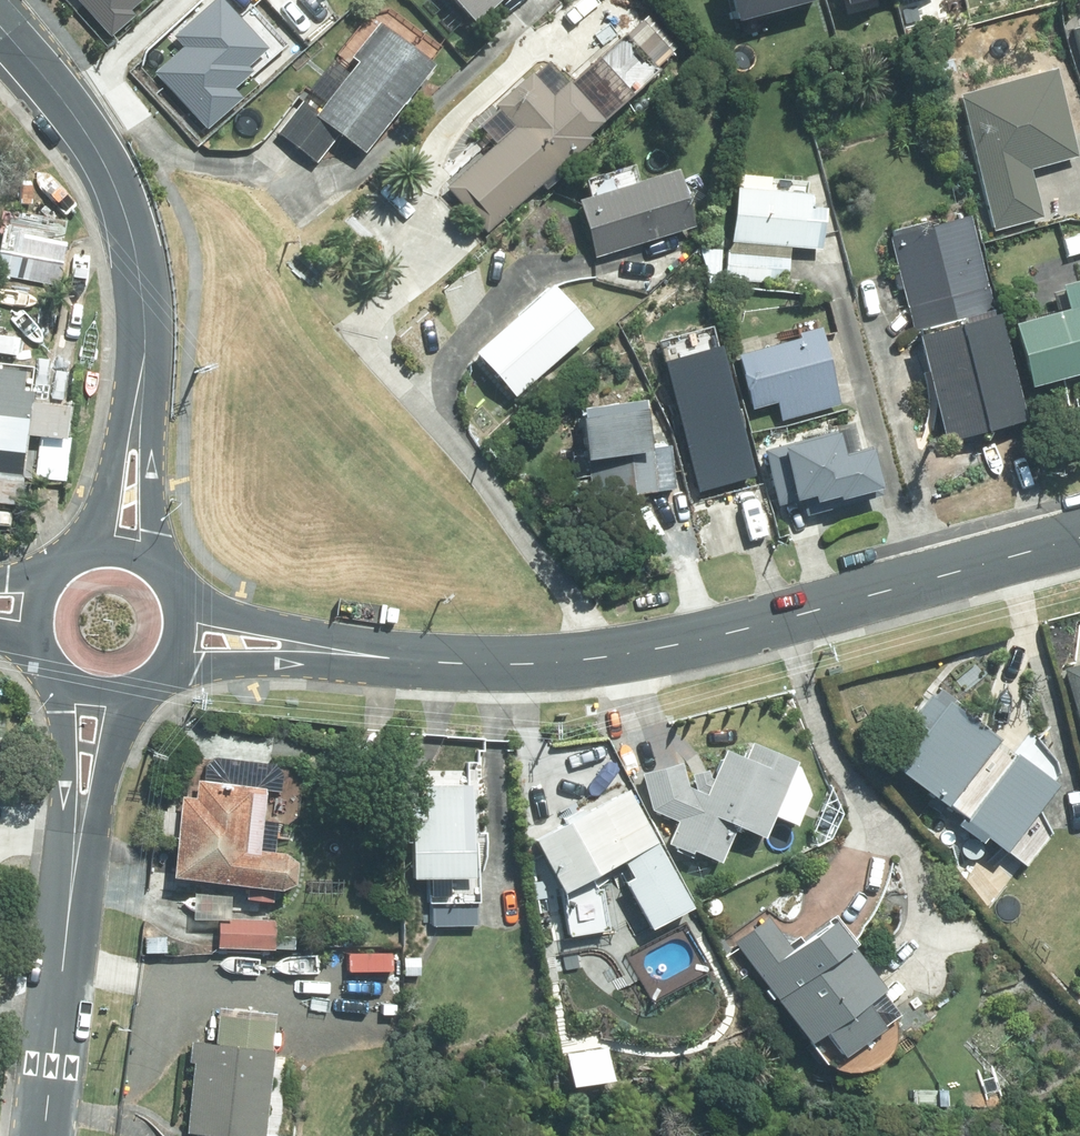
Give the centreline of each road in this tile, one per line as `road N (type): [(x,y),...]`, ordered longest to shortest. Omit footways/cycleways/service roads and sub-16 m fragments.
road 1 (tertiary): [(1079,538),(712,638),(563,666),(417,661)]
road 2 (residential): [(0,27),(112,171),(136,248),(143,325)]
road 3 (tertiary): [(417,661),(266,662),(156,678)]
road 4 (tertiary): [(170,586),(260,623),(417,661)]
road 5 (residential): [(65,564),(105,489),(143,325)]
road 6 (residential): [(143,325),(144,465),(156,569)]
road 7 (tertiary): [(41,1135),(71,905)]
road 8 (tertiary): [(71,905),(55,676)]
road 9 (tertiary): [(134,692),(71,905)]

